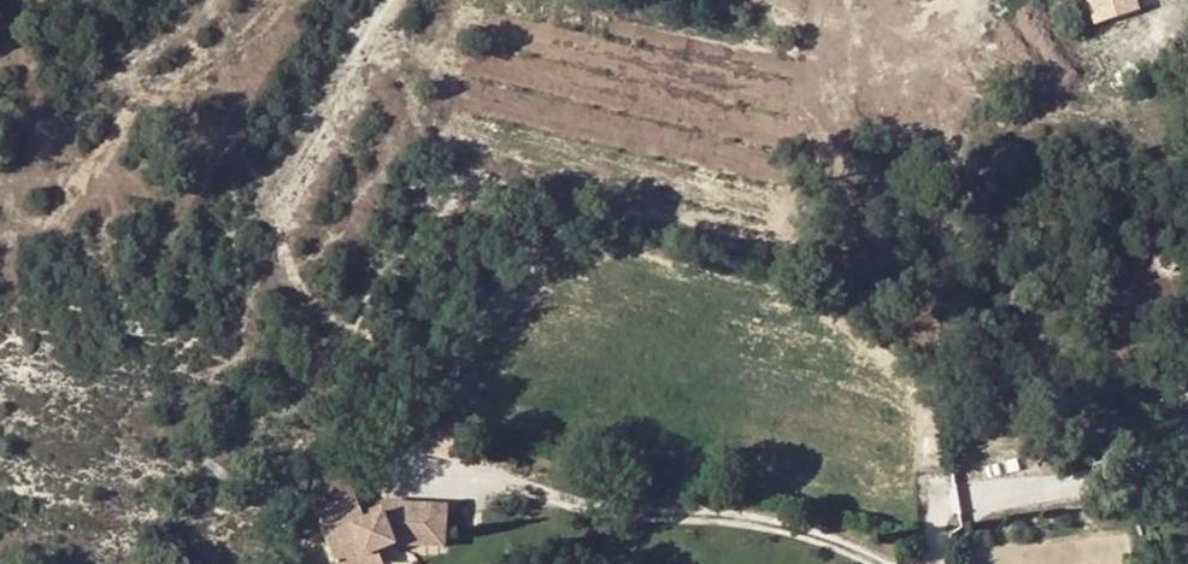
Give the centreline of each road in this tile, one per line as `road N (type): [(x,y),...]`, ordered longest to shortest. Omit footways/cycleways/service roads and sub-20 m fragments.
road 1 (track): [(932,474),(914,390),(888,358),(833,319)]

